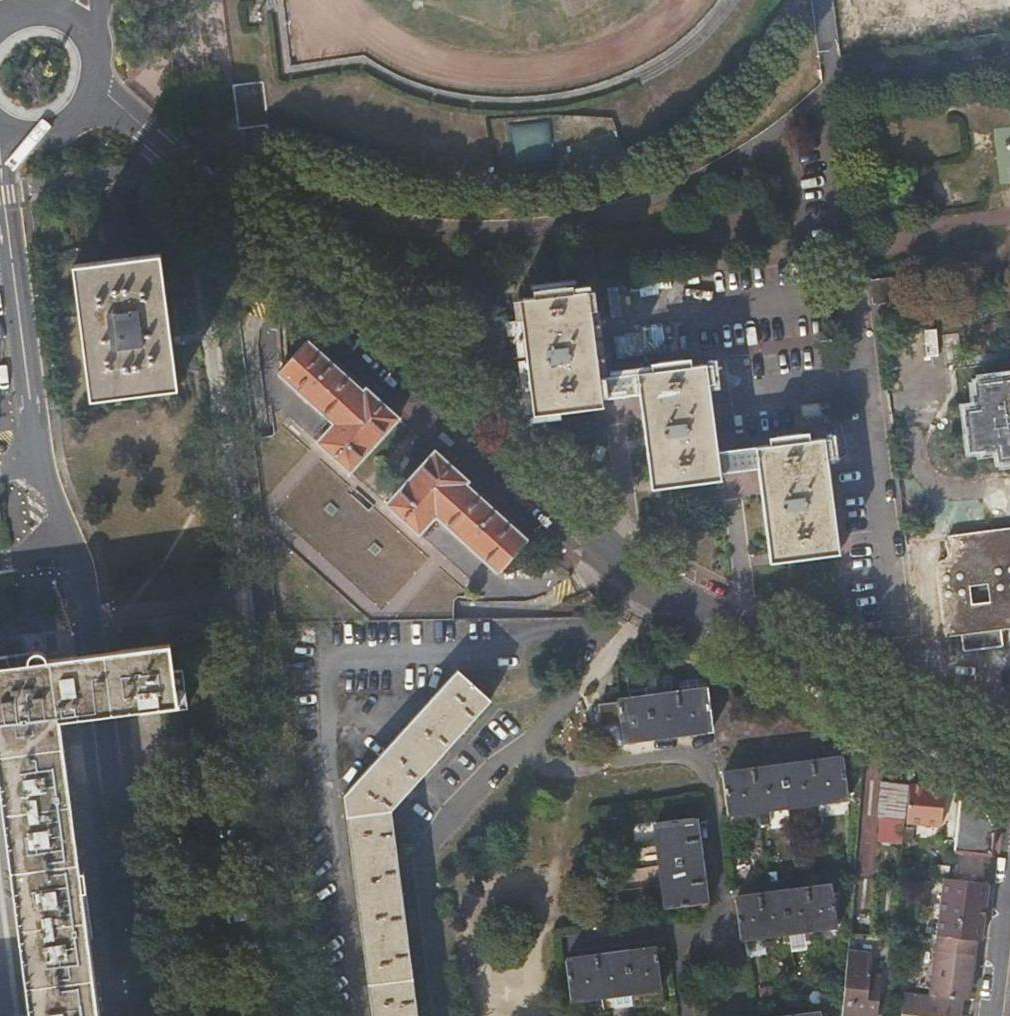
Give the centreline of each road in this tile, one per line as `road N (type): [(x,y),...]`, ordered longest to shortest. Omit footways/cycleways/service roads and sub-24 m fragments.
road 1 (secondary): [(99,89),(639,573),(1009,767)]
road 2 (residential): [(141,1015),(99,653),(36,459),(3,193),(15,132)]
road 3 (residential): [(1009,878),(993,1015)]

